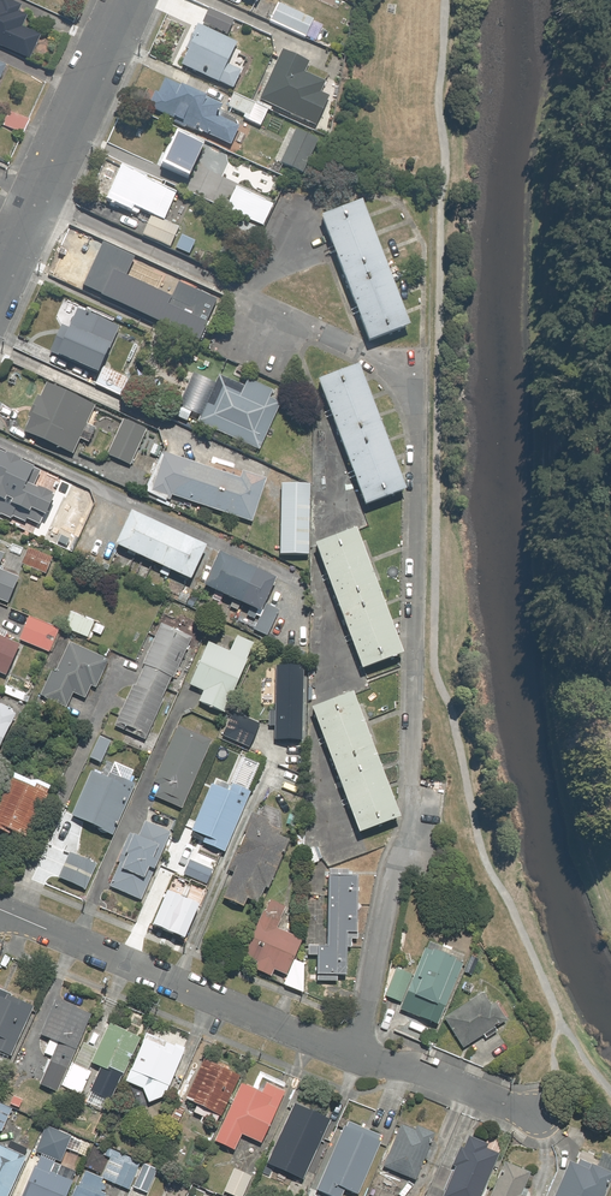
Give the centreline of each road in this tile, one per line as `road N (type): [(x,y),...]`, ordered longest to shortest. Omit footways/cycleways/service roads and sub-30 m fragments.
road 1 (residential): [(356,1055),(402,827),(410,744),(409,484),(398,404),(367,364),(29,198)]
road 2 (residential): [(0,908),(356,1055)]
road 3 (residential): [(29,198),(124,0)]
road 4 (residential): [(356,1055),(537,1112)]

